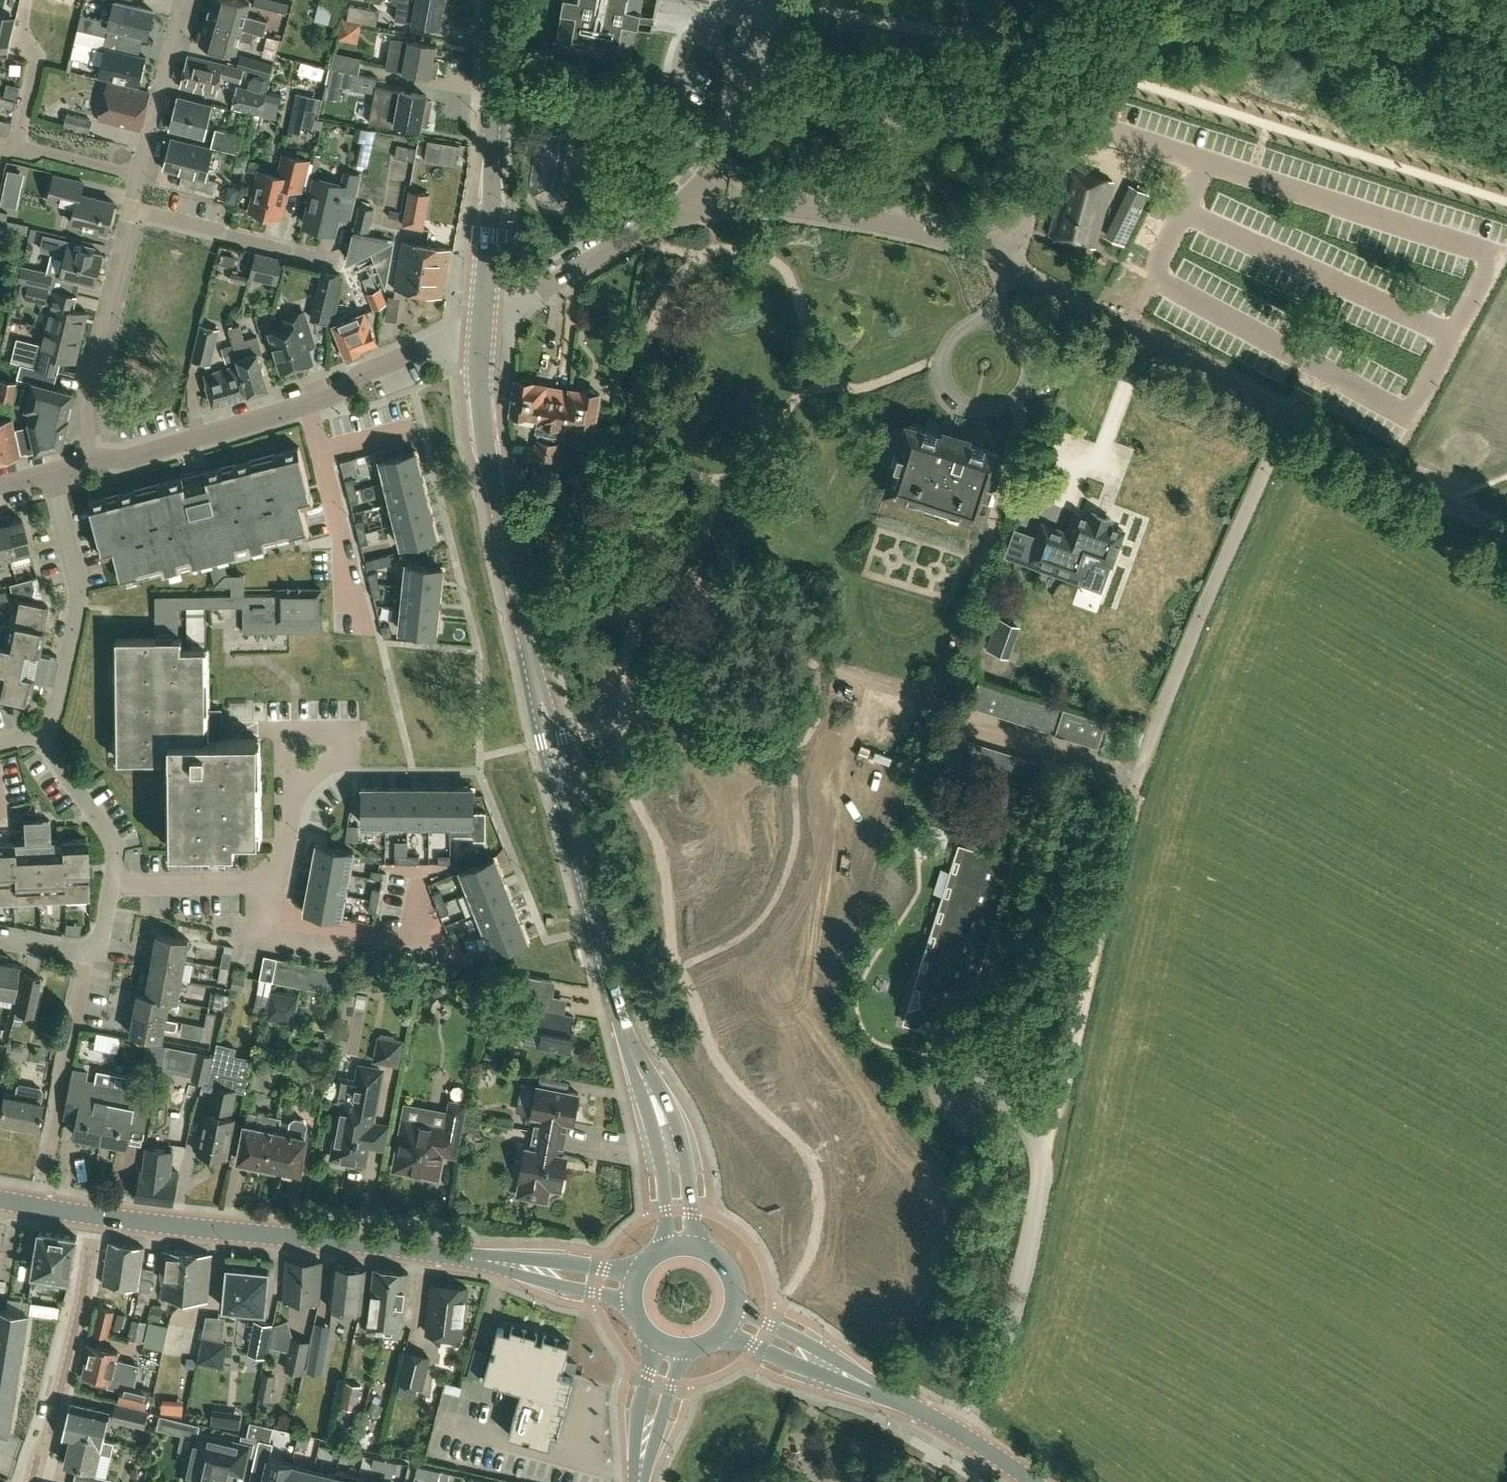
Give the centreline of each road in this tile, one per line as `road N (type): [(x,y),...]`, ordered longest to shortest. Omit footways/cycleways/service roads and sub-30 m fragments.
road 1 (secondary): [(683,1249),(667,1130),(629,1039),(484,433),(481,326)]
road 2 (residential): [(481,326),(703,202),(816,206),(1004,254)]
road 3 (tertiary): [(636,1290),(327,1237),(93,1215)]
road 4 (residential): [(958,1433),(1019,1305),(1043,1193),(1039,1137),(1026,1116),(1009,1098),(975,1091)]
road 5 (unclassified): [(1138,776),(1290,415)]
road 6 (track): [(1039,1137),(1061,1100),(1138,776)]
road 7 (residential): [(1290,415),(1035,281),(1004,254)]
road 8 (secondary): [(497,0),(481,326)]
road 9 (residential): [(93,1215),(33,1481)]
road 10 (residential): [(1004,254),(1025,219),(1097,0)]
road 11 (residential): [(43,733),(77,603),(53,471)]
road 12 (residential): [(134,213),(85,394),(92,459)]
road 13 (secondary): [(958,1433),(733,1318)]
road 14 (residential): [(257,880),(259,913),(411,939),(420,875)]
road 15 (residential): [(1506,536),(1290,415)]
road 16 (residential): [(995,318),(959,330),(945,352),(946,379),(961,401),(989,411),(1018,401),(1036,375),(1032,344)]
road 17 (residential): [(92,459),(119,459),(311,403)]
road 18 (residential): [(190,0),(179,14),(134,213)]
road 19 (residential): [(349,266),(134,213)]
road 20 (unclassified): [(1138,776),(951,718),(951,705)]
road 21 (unclassified): [(321,447),(362,632)]
road 22 (residential): [(311,403),(481,326)]
road 23 (residential): [(110,886),(113,845),(43,733)]
road 24 (residential): [(284,798),(344,755),(346,732),(282,732)]
road 25 (residential): [(110,886),(257,880)]
road 26 (secondary): [(639,1481),(650,1411),(674,1349)]

